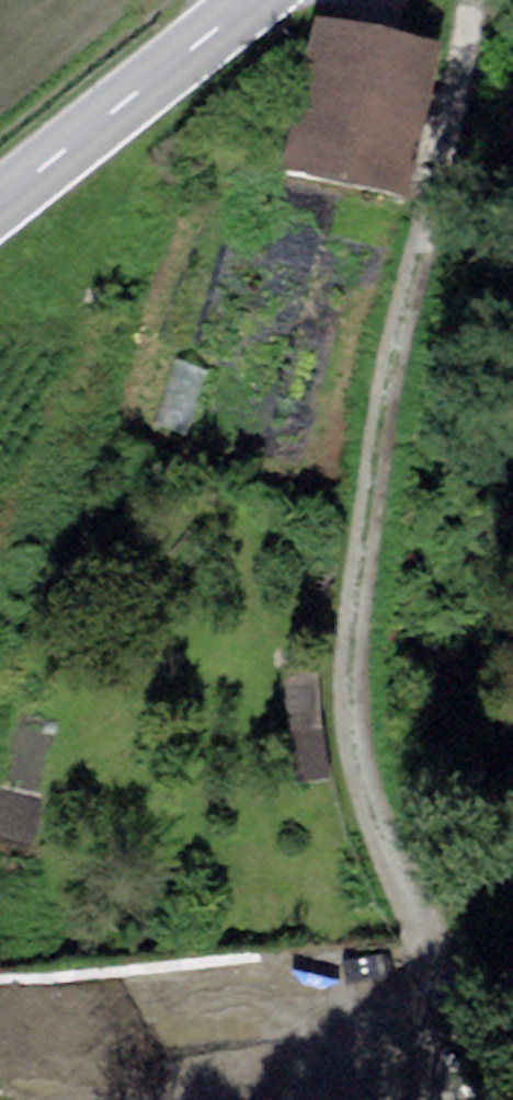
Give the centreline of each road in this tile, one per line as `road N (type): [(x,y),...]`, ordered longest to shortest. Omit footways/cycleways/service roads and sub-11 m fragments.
road 1 (track): [(448,0),(459,46),(373,475),(352,673),(355,731),(378,832),(512,1097)]
road 2 (primary): [(252,0),(0,201)]
road 3 (track): [(453,986),(190,1099)]

